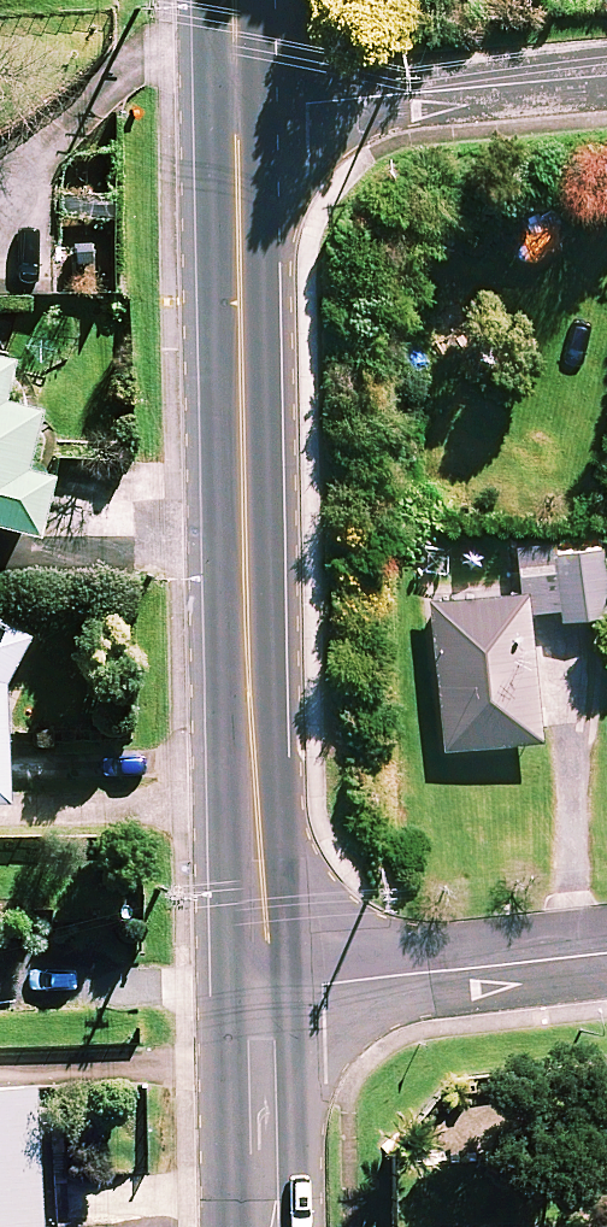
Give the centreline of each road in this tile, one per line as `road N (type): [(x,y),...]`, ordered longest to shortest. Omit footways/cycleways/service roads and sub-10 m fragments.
road 1 (secondary): [(237,110),(250,682),(271,990)]
road 2 (residential): [(606,77),(237,110)]
road 3 (residential): [(606,954),(271,990)]
road 4 (secondary): [(271,990),(275,1226)]

